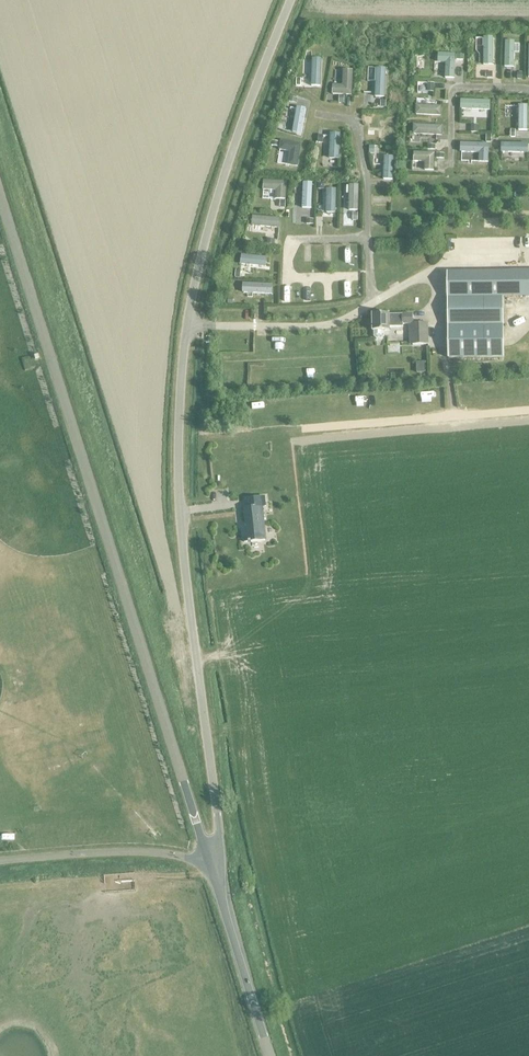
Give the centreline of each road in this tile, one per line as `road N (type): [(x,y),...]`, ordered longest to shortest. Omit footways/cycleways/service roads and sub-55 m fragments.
road 1 (unclassified): [(211,857),(219,832),(178,475),(184,350),(210,223),(291,0)]
road 2 (unclassified): [(211,857),(0,199)]
road 3 (unclassified): [(211,857),(129,852),(0,861)]
road 4 (unclassified): [(270,1055),(211,857)]

